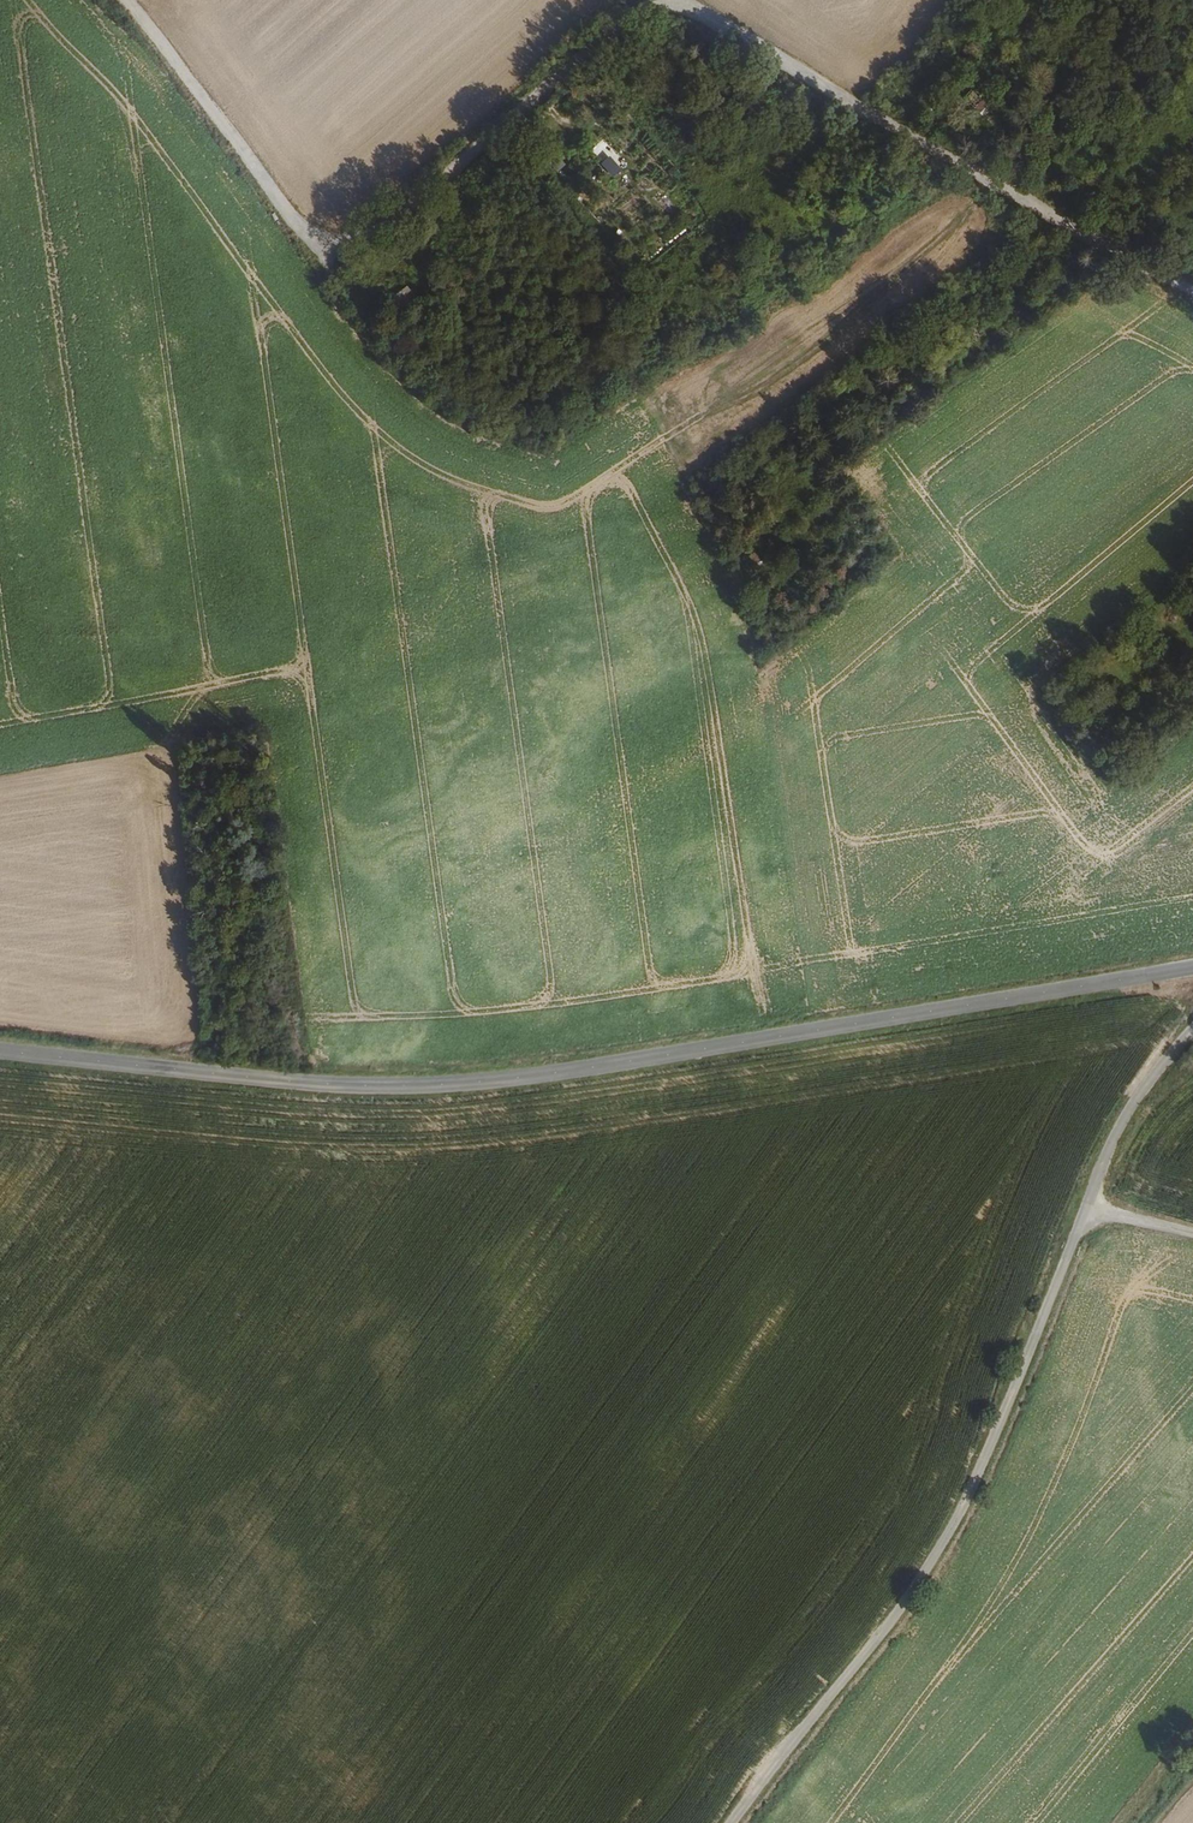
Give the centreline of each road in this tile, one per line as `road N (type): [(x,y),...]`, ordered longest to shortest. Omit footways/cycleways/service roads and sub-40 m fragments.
road 1 (tertiary): [(1192,967),(640,1060),(427,1086),(320,1084),(0,1052)]
road 2 (unclassified): [(1192,1030),(1146,1086),(1105,1156),(957,1517),(882,1632),(731,1822)]
road 3 (track): [(119,0),(300,234),(341,266),(682,4)]
road 4 (track): [(677,0),(847,103),(1058,214),(1192,301)]

